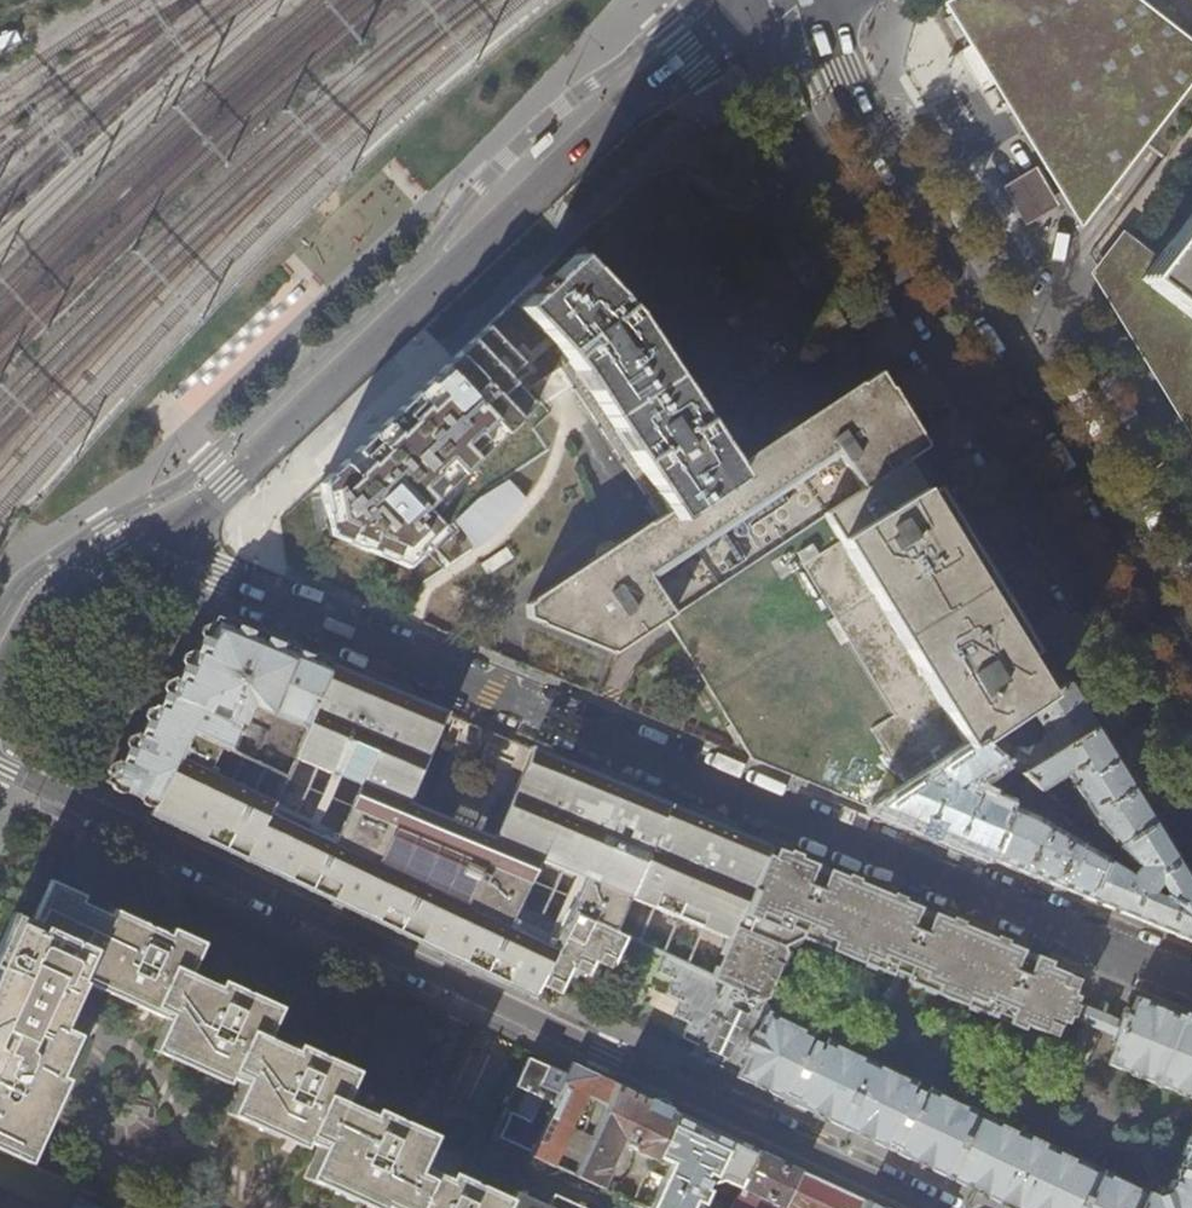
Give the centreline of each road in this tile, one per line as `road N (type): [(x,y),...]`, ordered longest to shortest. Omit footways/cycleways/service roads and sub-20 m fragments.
road 1 (residential): [(1191,977),(135,540)]
road 2 (residential): [(0,770),(925,1207)]
road 3 (secondary): [(754,16),(785,91),(848,203),(1191,778)]
road 4 (tertiary): [(754,16),(680,54),(260,457),(135,540)]
road 5 (secondary): [(1191,647),(863,102),(826,0)]
road 6 (tertiary): [(135,540),(44,623),(0,688)]

